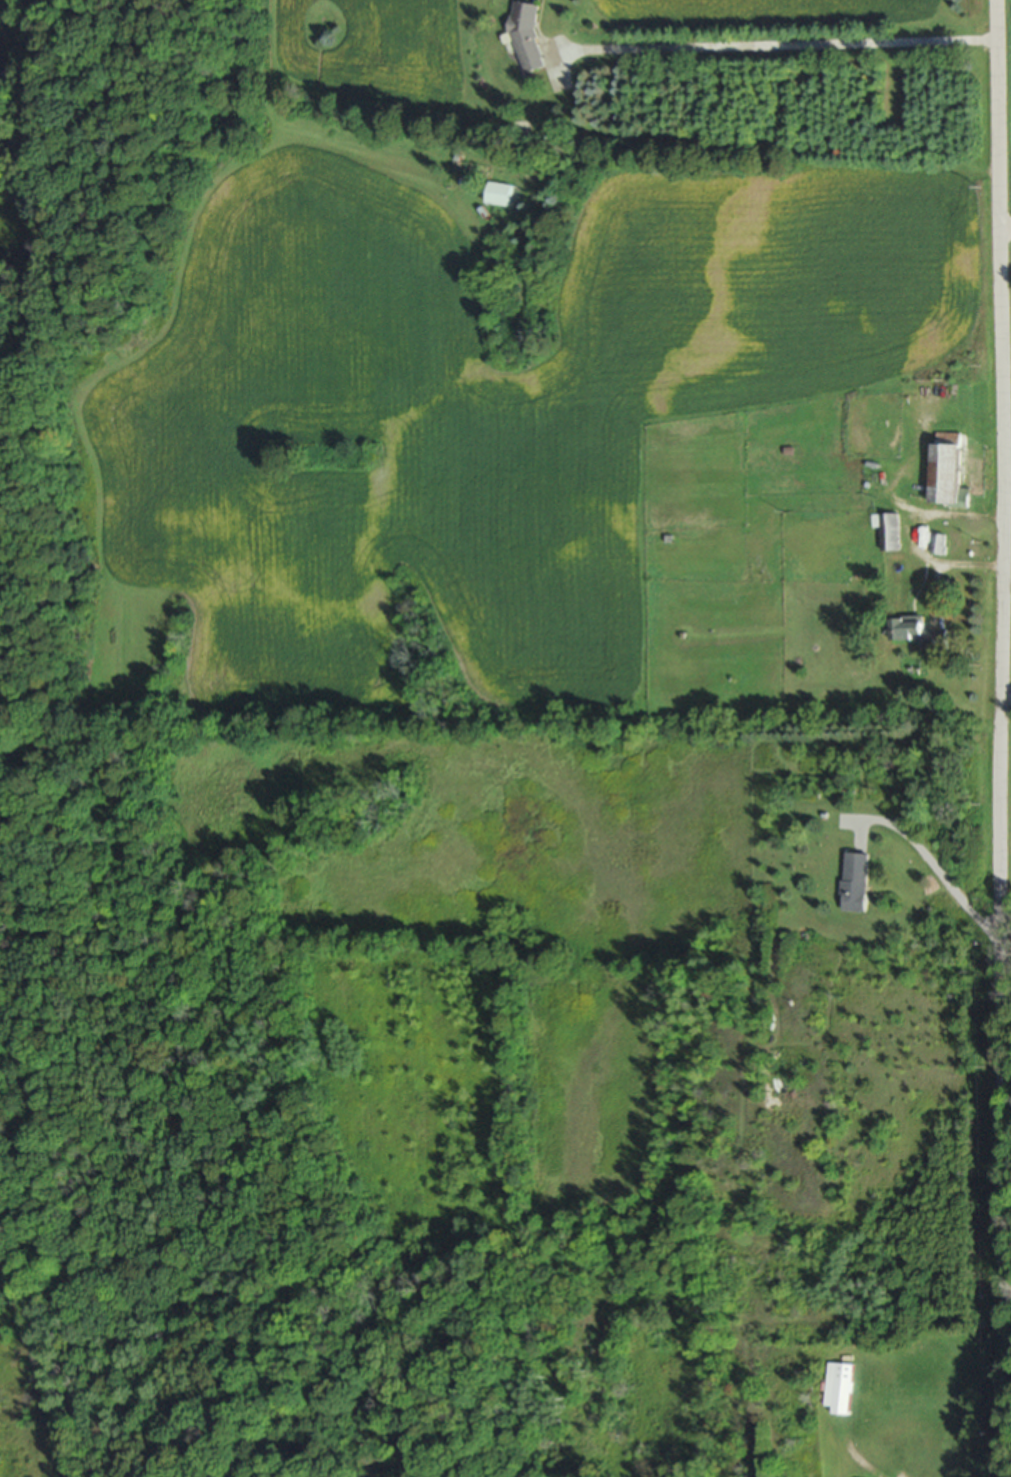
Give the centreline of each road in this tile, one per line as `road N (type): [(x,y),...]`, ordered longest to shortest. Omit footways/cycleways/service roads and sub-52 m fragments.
road 1 (residential): [(994,0),(1002,1476)]

